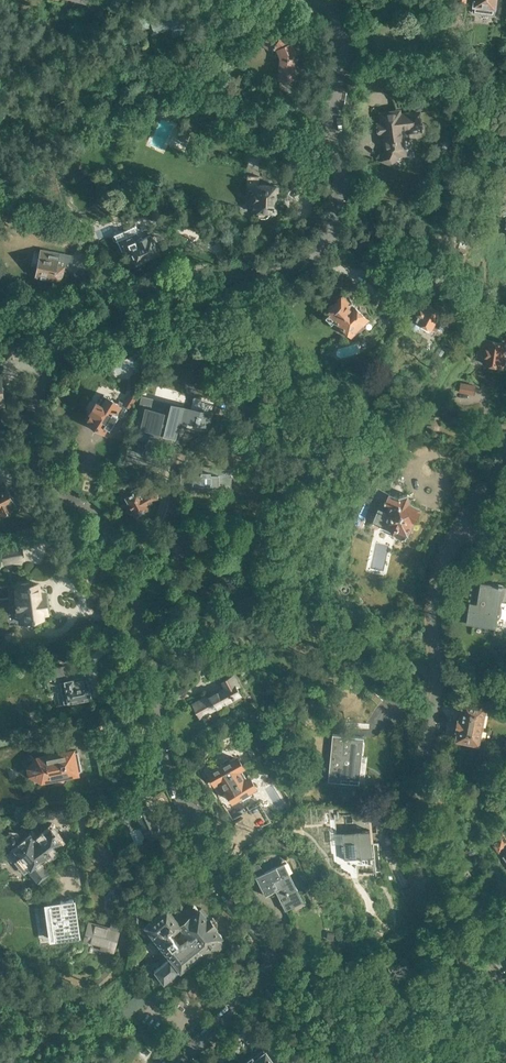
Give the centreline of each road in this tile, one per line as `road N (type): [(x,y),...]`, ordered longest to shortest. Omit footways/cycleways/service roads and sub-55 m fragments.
road 1 (residential): [(174,1062),(267,972),(273,942),(215,872),(170,771),(122,557),(100,519),(54,484),(36,459),(32,406),(66,346),(123,302),(200,273),(286,270),(326,236),(341,186),(335,122),(343,38),(337,17),(318,0)]
road 2 (residential): [(505,994),(433,922),(416,871),(415,804),(437,677),(431,612),(460,531)]

